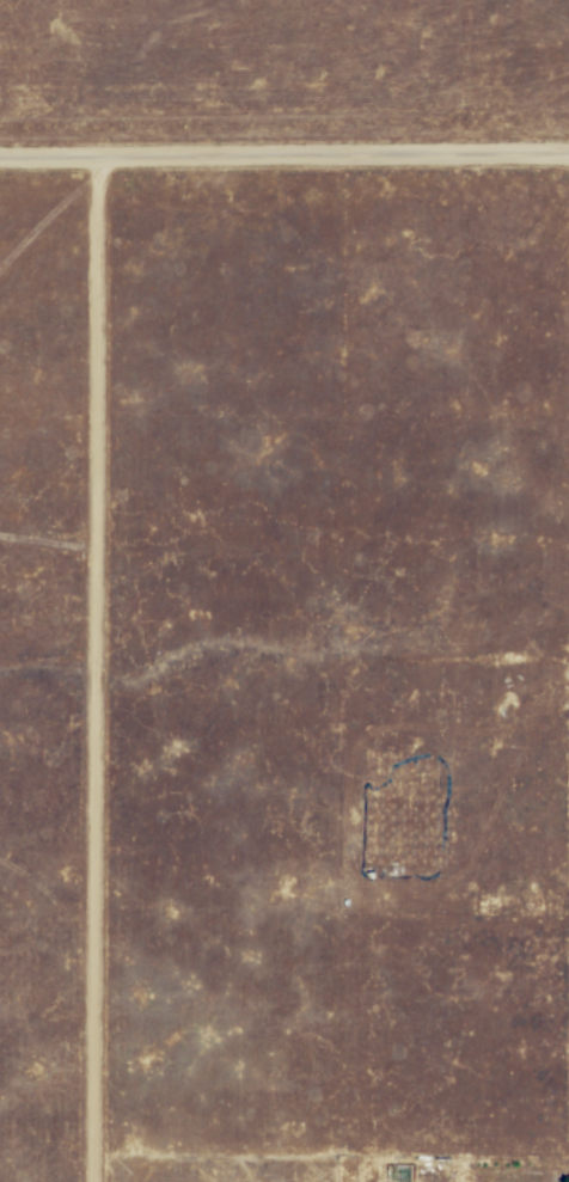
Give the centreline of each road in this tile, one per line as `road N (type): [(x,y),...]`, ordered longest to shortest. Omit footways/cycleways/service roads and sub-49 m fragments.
road 1 (residential): [(88,1181),(92,159)]
road 2 (tertiary): [(568,154),(0,159)]

